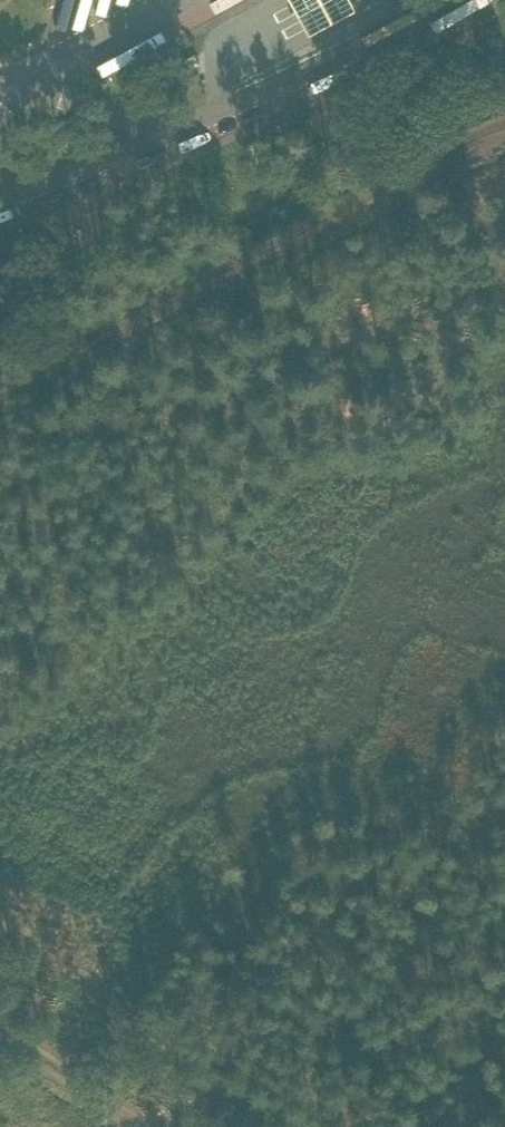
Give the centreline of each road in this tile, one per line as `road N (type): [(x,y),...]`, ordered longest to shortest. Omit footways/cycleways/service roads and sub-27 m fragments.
road 1 (track): [(504,133),(0,392)]
road 2 (track): [(143,1126),(0,1034)]

